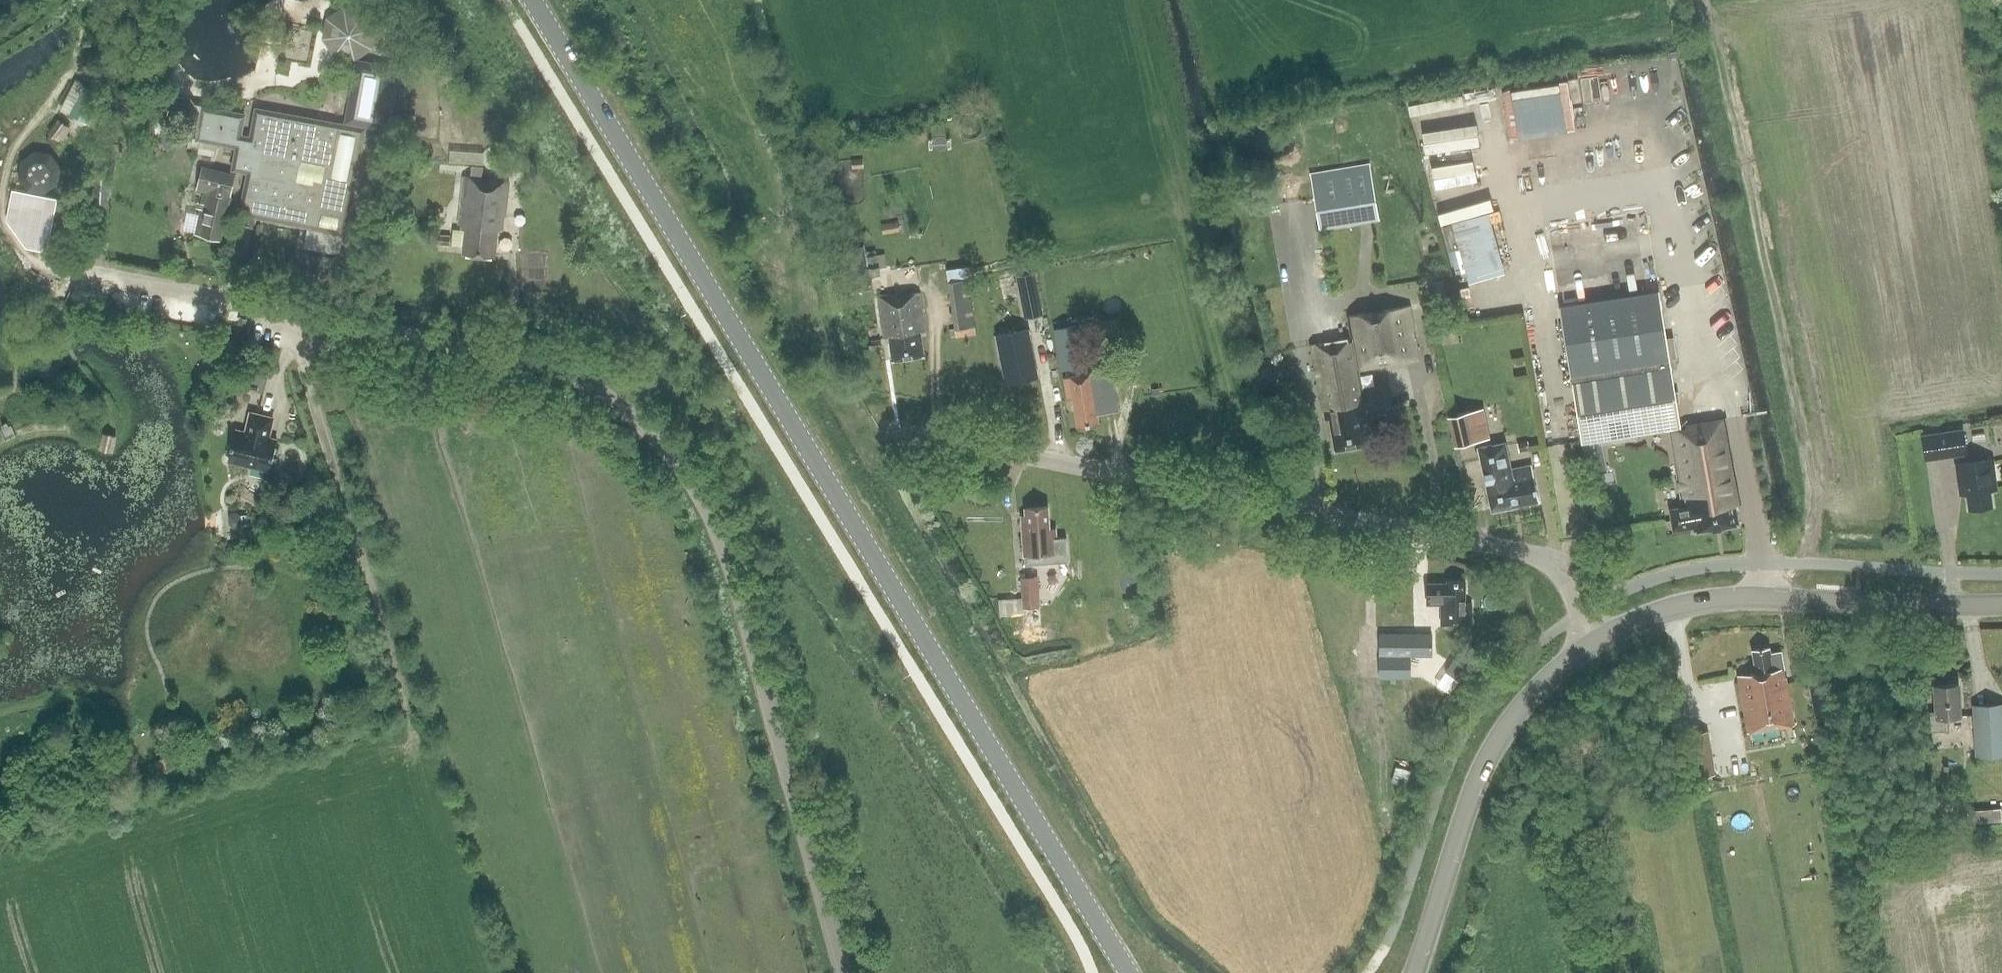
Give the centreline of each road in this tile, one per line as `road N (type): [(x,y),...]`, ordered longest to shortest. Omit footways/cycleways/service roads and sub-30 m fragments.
road 1 (unclassified): [(844,972),(724,547),(687,477),(639,422),(584,382),(531,361),(46,269)]
road 2 (tertiary): [(527,0),(1128,972)]
road 3 (unclassified): [(1597,638),(1561,571),(1544,556),(893,428)]
road 4 (track): [(311,317),(306,377),(411,716)]
road 5 (tertiary): [(1597,638),(1701,599),(2001,604)]
road 6 (tertiary): [(1415,972),(1491,753),(1541,685),(1597,638)]

